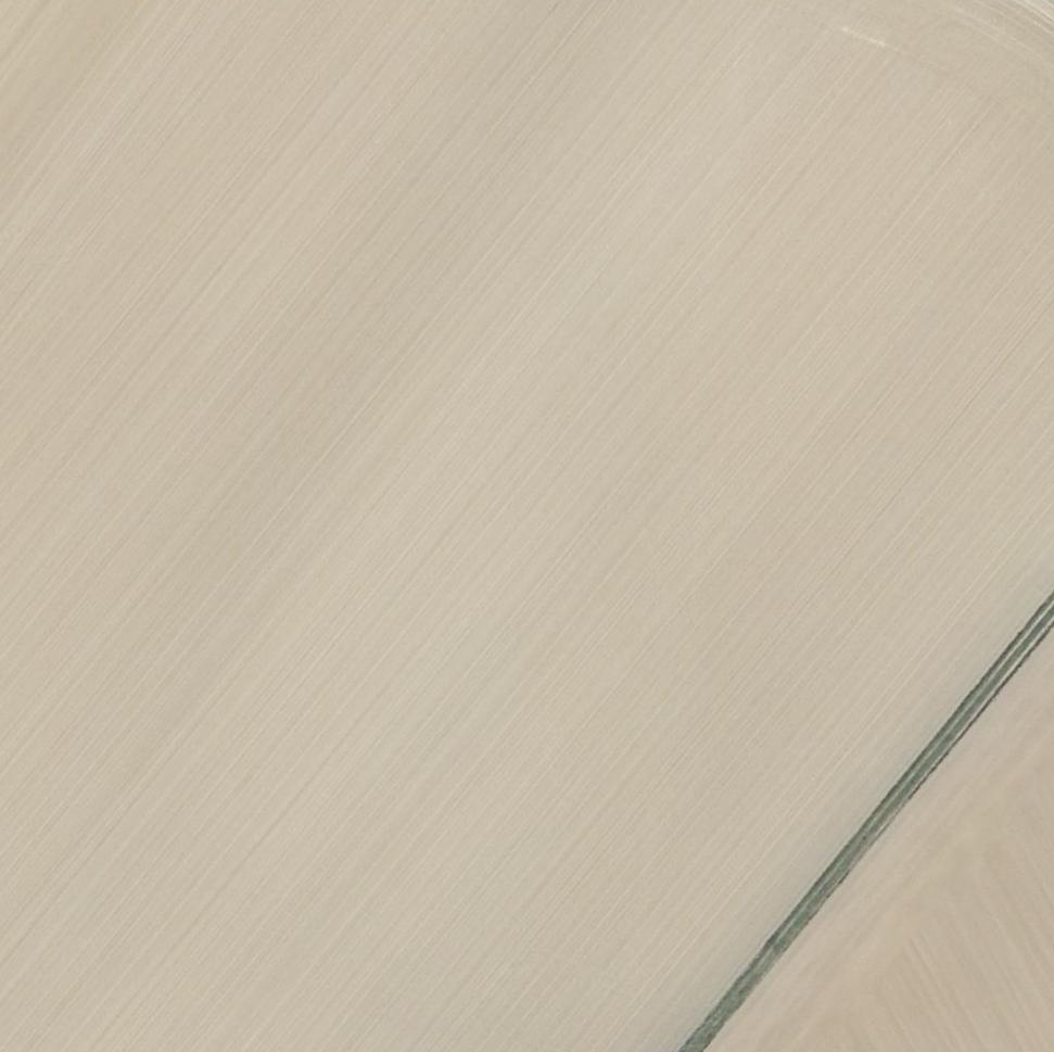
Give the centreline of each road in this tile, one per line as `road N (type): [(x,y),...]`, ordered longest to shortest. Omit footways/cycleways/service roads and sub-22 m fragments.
road 1 (track): [(1053,610),(692,1051)]

